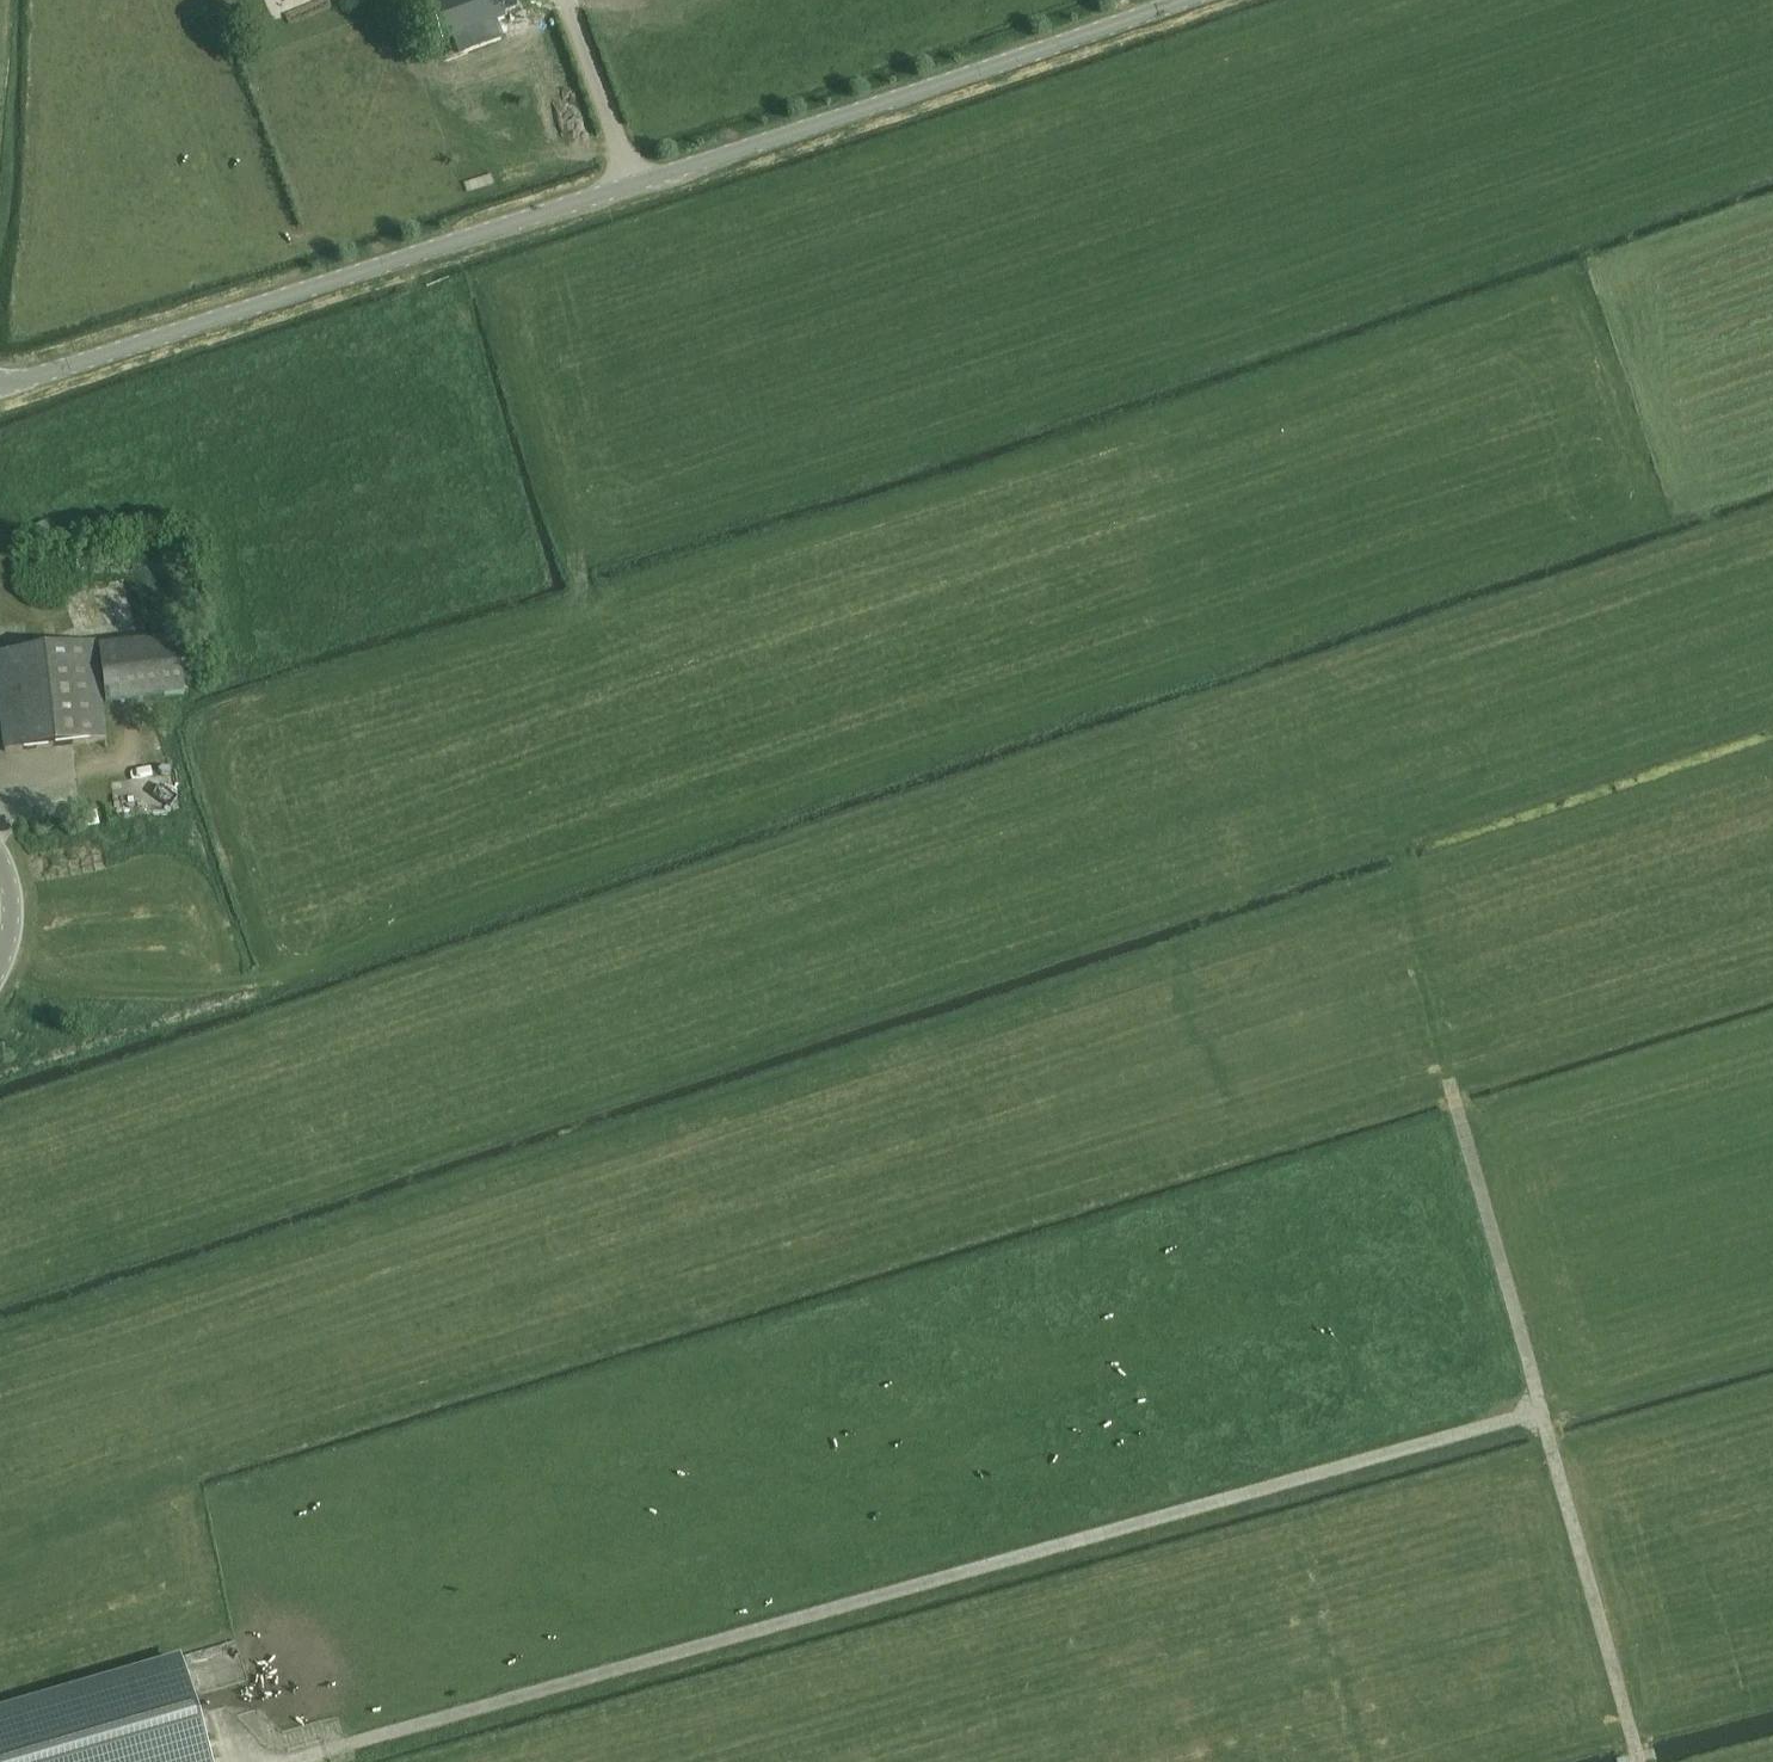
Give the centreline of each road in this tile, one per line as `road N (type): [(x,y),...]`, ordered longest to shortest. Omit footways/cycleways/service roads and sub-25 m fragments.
road 1 (unclassified): [(1230,0),(0,383)]

